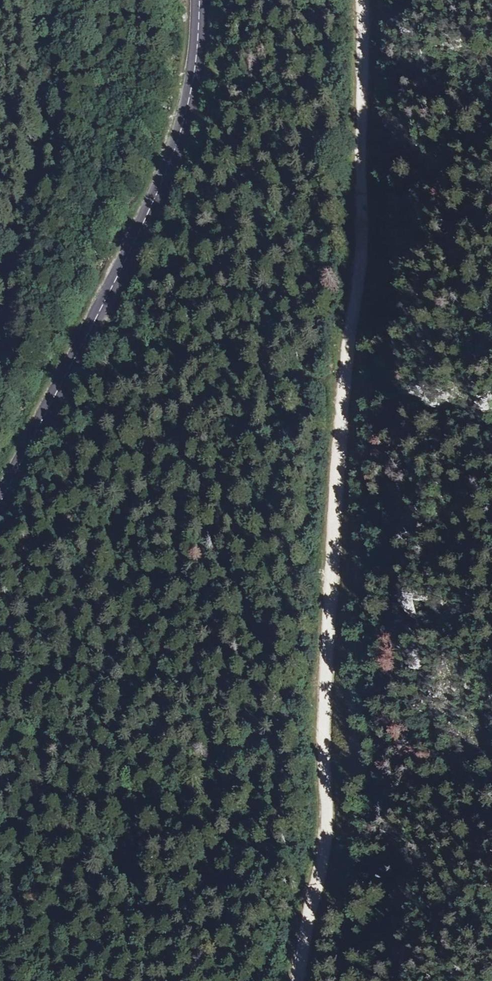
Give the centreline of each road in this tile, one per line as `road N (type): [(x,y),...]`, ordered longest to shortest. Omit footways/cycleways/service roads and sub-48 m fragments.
road 1 (track): [(353,0),(349,242),(328,527),(319,824),(290,980)]
road 2 (tertiary): [(0,504),(169,168),(188,107),(200,0)]

